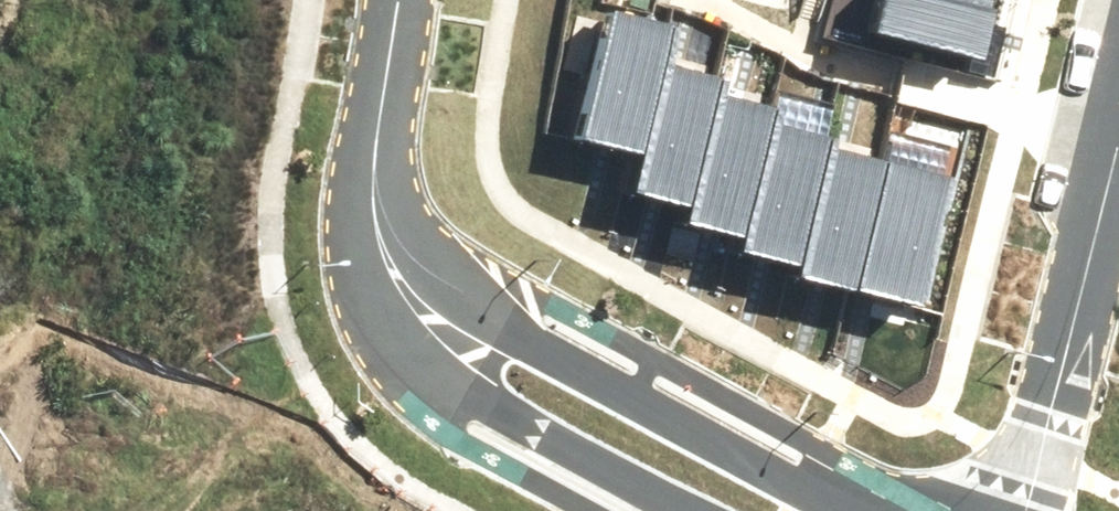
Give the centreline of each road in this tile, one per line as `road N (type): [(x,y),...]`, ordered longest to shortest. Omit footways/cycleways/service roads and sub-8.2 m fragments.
road 1 (residential): [(374,220),(435,276),(534,345),(843,510)]
road 2 (residential): [(682,510),(467,394),(404,343),(382,284),(374,220)]
road 3 (residential): [(1118,141),(1052,407),(1015,510)]
road 4 (residential): [(399,0),(373,163),(374,220)]

